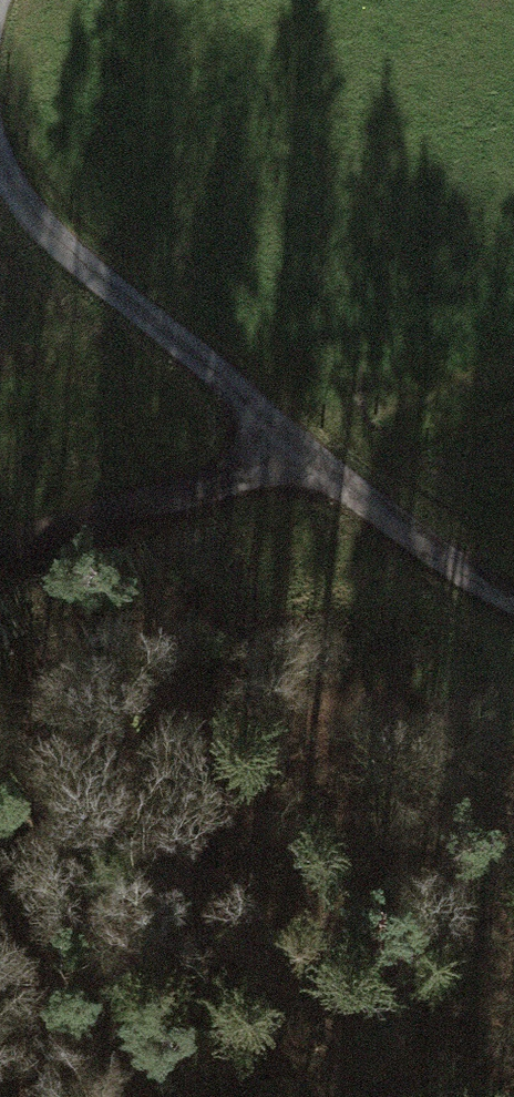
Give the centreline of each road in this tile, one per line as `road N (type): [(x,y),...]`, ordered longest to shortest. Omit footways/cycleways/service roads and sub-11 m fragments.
road 1 (residential): [(0,166),(56,243),(287,447),(403,539),(513,604)]
road 2 (track): [(287,447),(0,557)]

